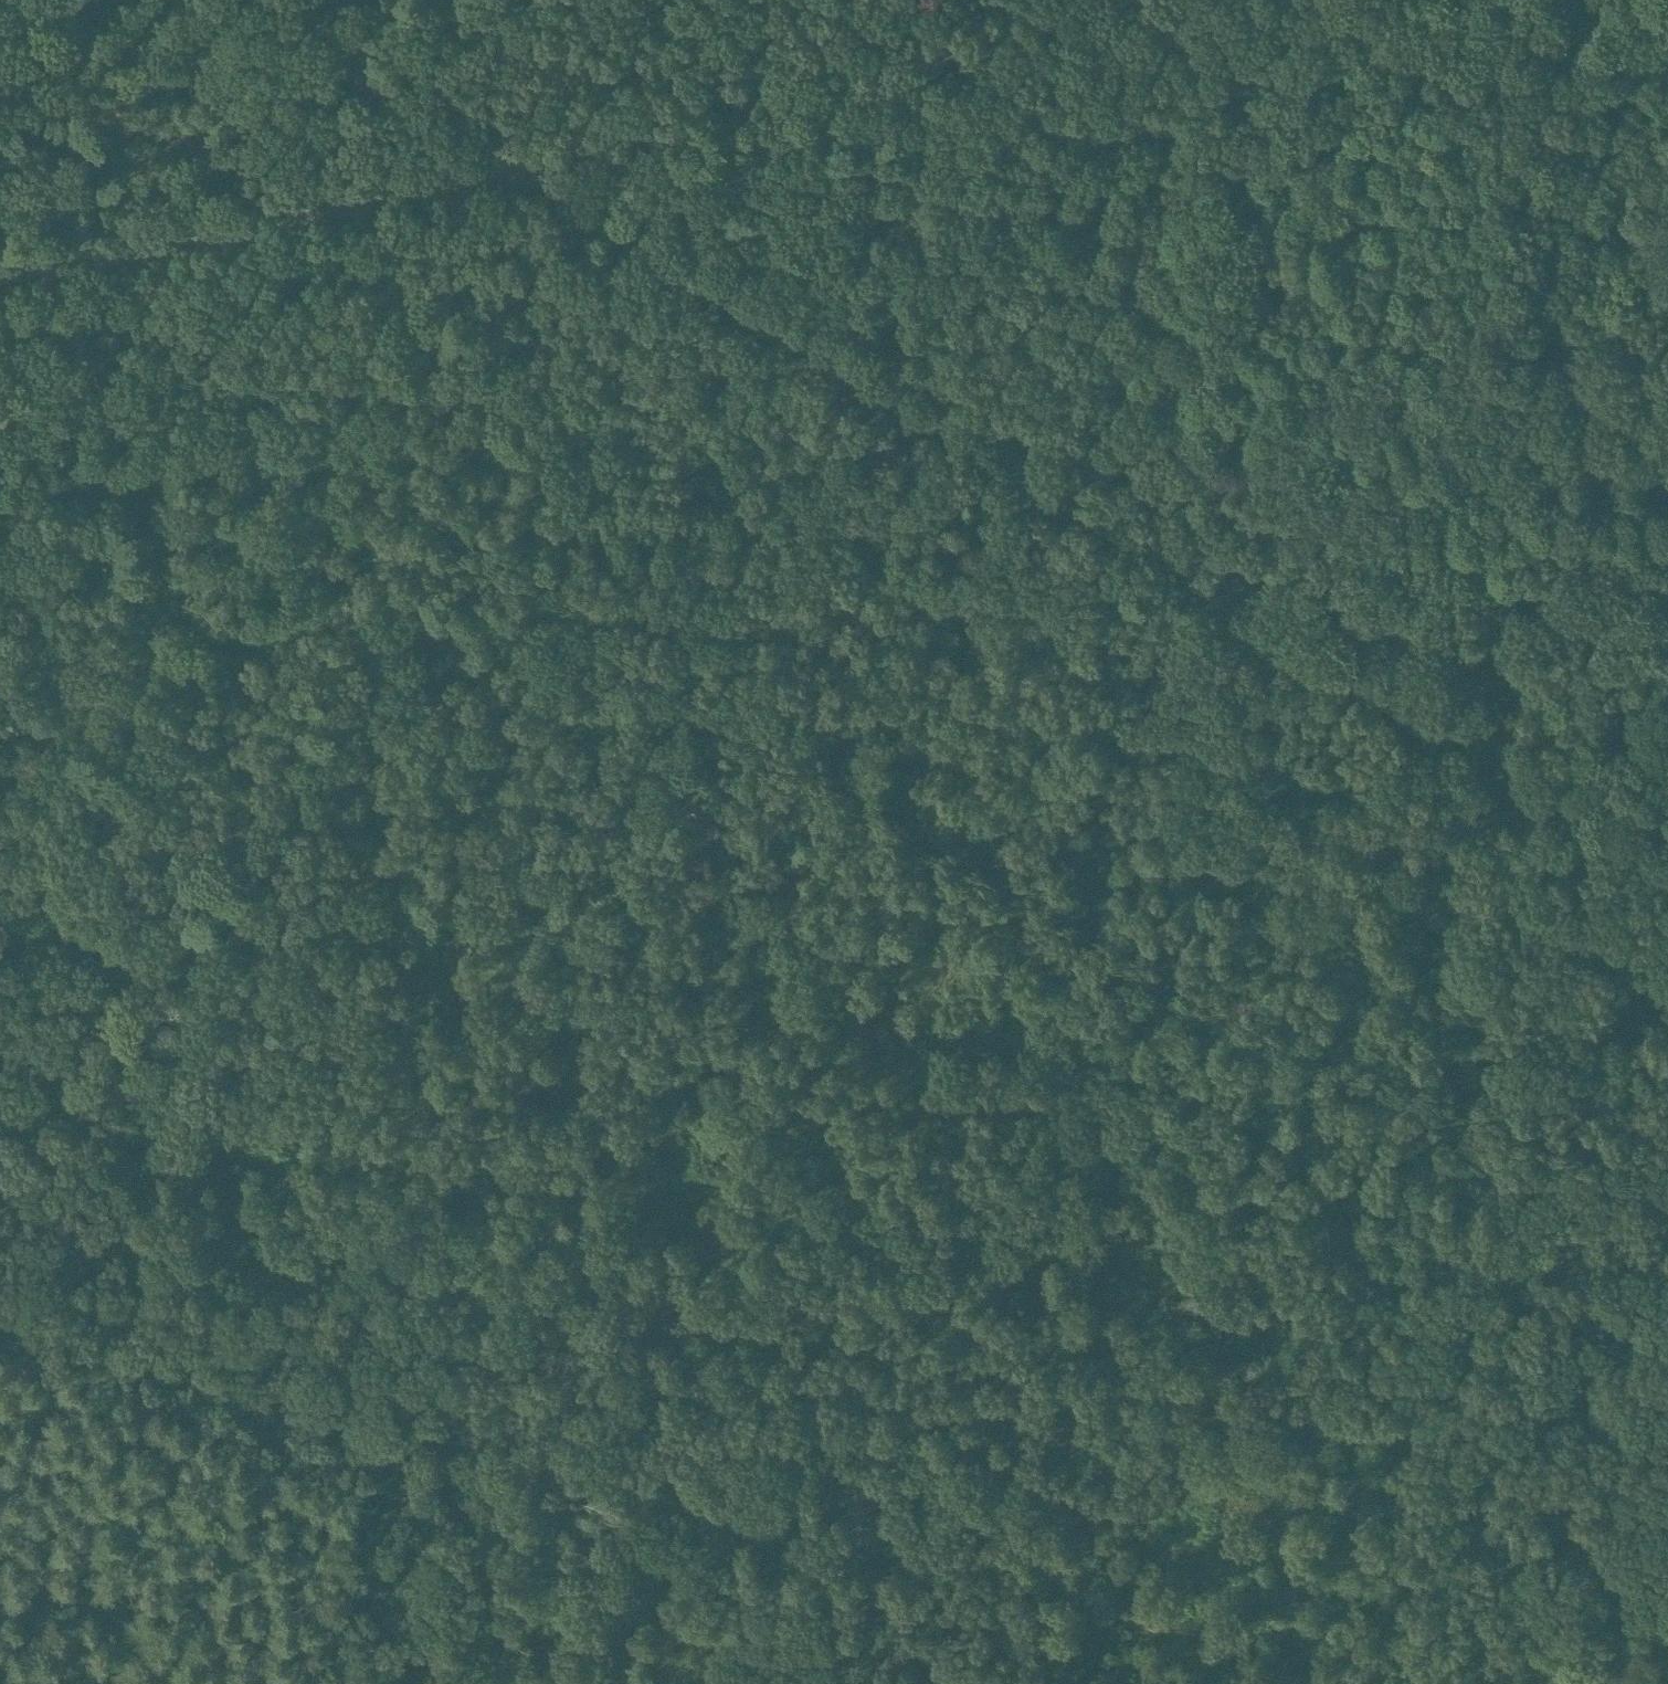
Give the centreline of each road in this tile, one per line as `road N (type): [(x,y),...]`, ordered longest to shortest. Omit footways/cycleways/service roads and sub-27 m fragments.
road 1 (track): [(859,363),(746,642),(687,818),(620,957),(345,1683)]
road 2 (track): [(859,363),(1505,737),(1667,845)]
road 3 (unclassified): [(241,227),(1145,0)]
road 4 (track): [(504,160),(859,363)]
road 5 (unclassified): [(241,227),(172,270),(0,412)]
road 6 (unclassified): [(0,285),(241,227)]

